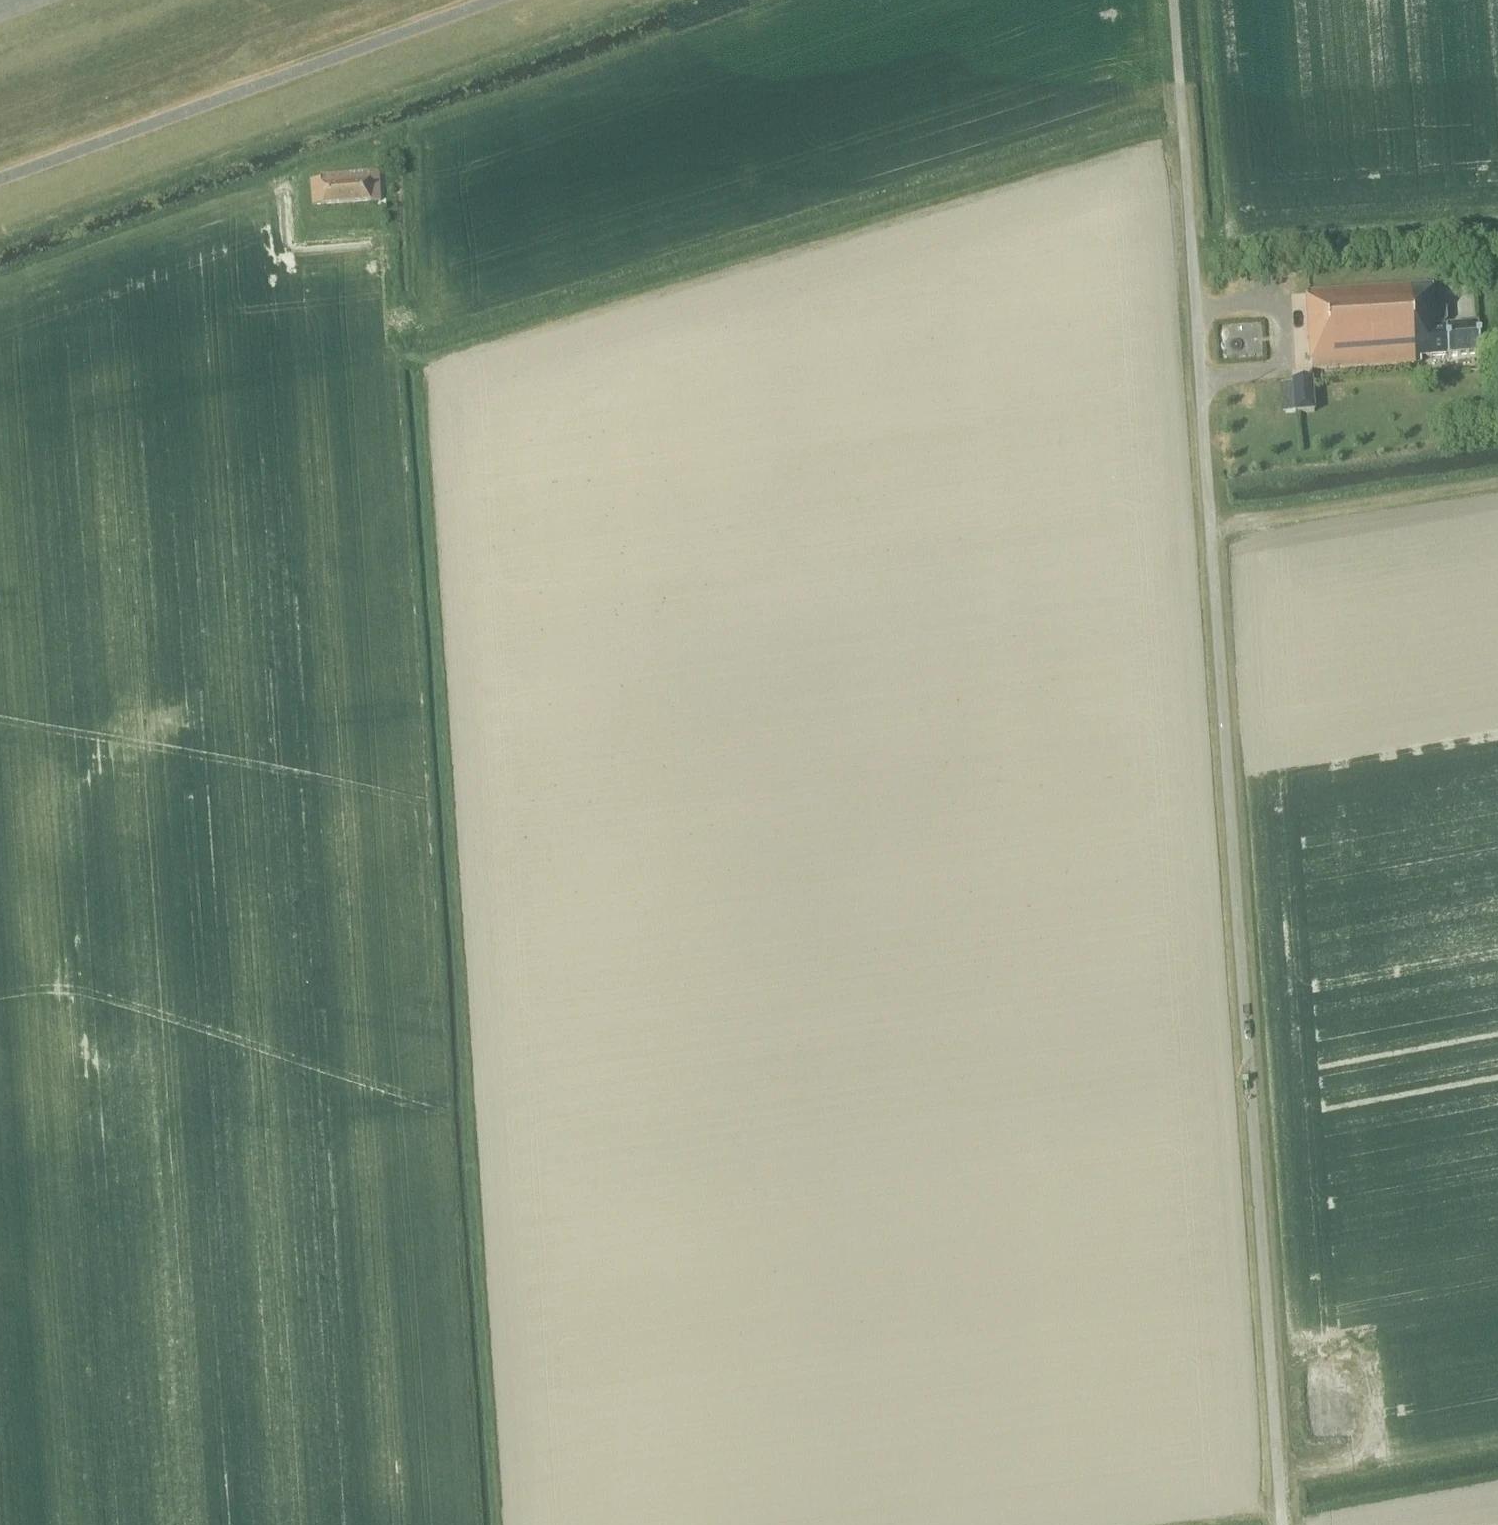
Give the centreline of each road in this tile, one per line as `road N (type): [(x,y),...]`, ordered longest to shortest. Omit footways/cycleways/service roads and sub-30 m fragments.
road 1 (unclassified): [(1281,1524),(1173,0)]
road 2 (unclassified): [(0,179),(492,0)]

